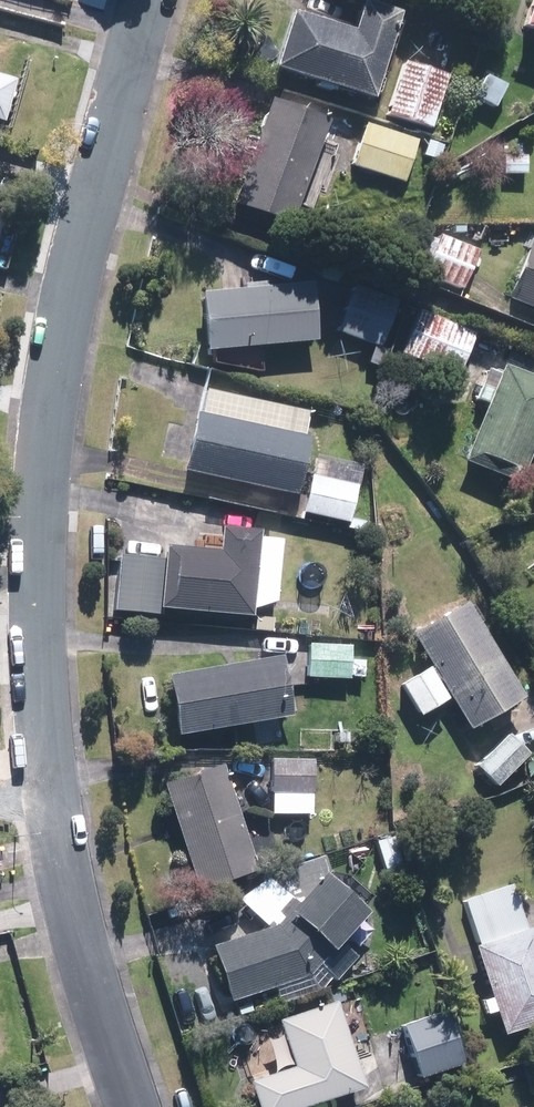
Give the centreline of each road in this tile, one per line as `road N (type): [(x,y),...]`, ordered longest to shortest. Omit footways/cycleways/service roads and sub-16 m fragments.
road 1 (residential): [(131,1106),(99,1012),(50,799),(37,631),(55,363),(148,0)]

